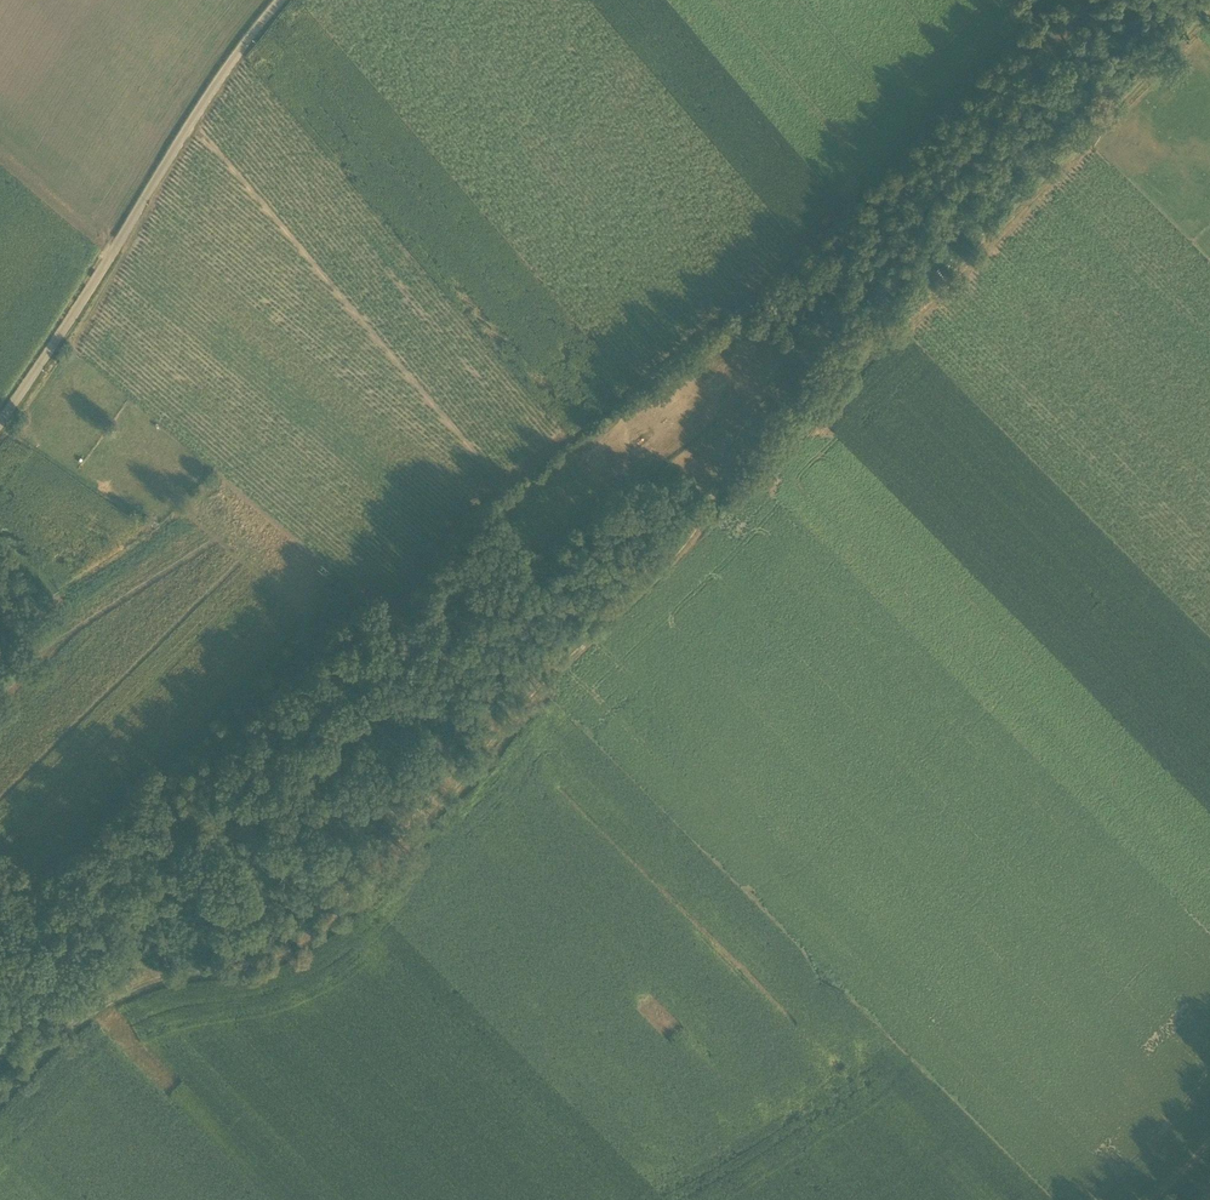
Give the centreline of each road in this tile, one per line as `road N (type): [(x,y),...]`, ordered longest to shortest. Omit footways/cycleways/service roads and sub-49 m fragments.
road 1 (track): [(1084,0),(871,264),(678,547),(567,640),(467,743),(444,771),(436,803),(336,925),(293,957),(157,975)]
road 2 (unclassified): [(0,421),(224,73),(281,0)]
road 3 (track): [(157,975),(86,1016),(0,1096)]

